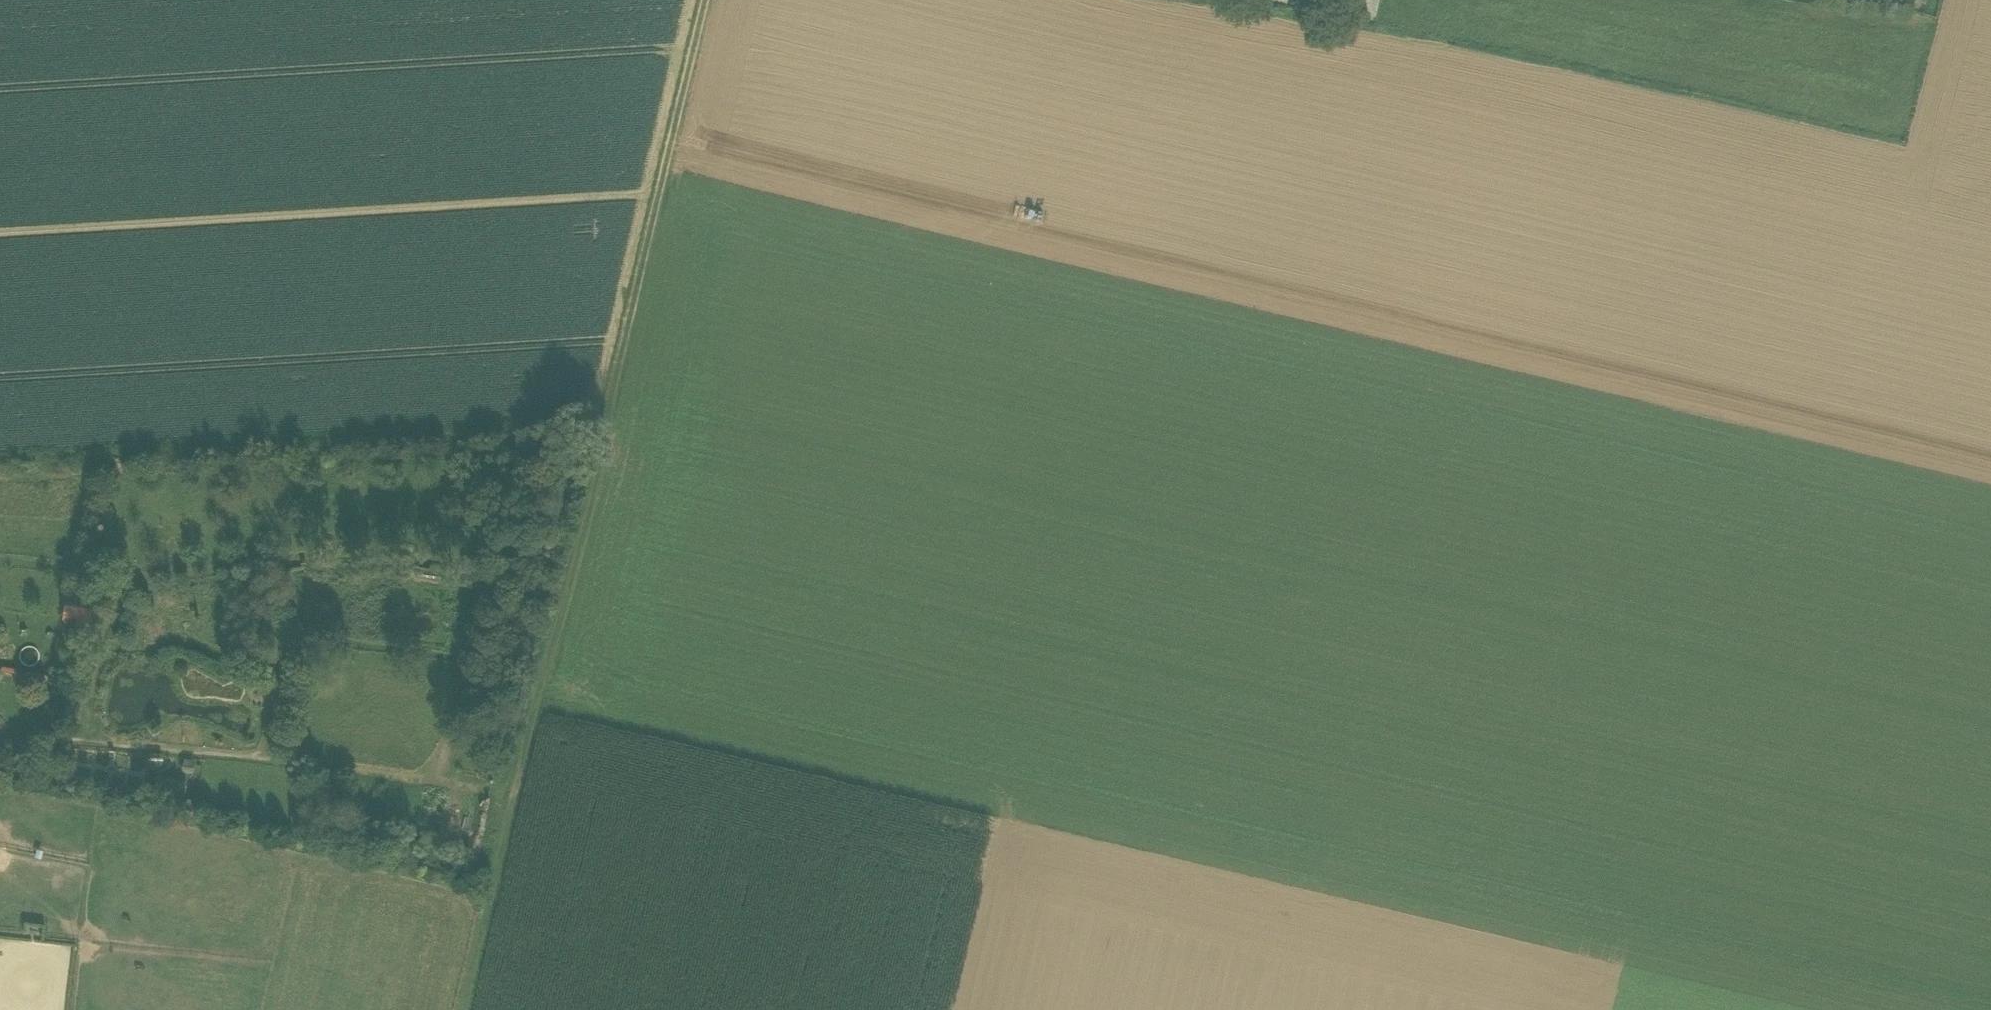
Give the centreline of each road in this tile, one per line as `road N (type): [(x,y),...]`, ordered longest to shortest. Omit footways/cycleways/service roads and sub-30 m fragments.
road 1 (track): [(707,0),(465,1009)]

